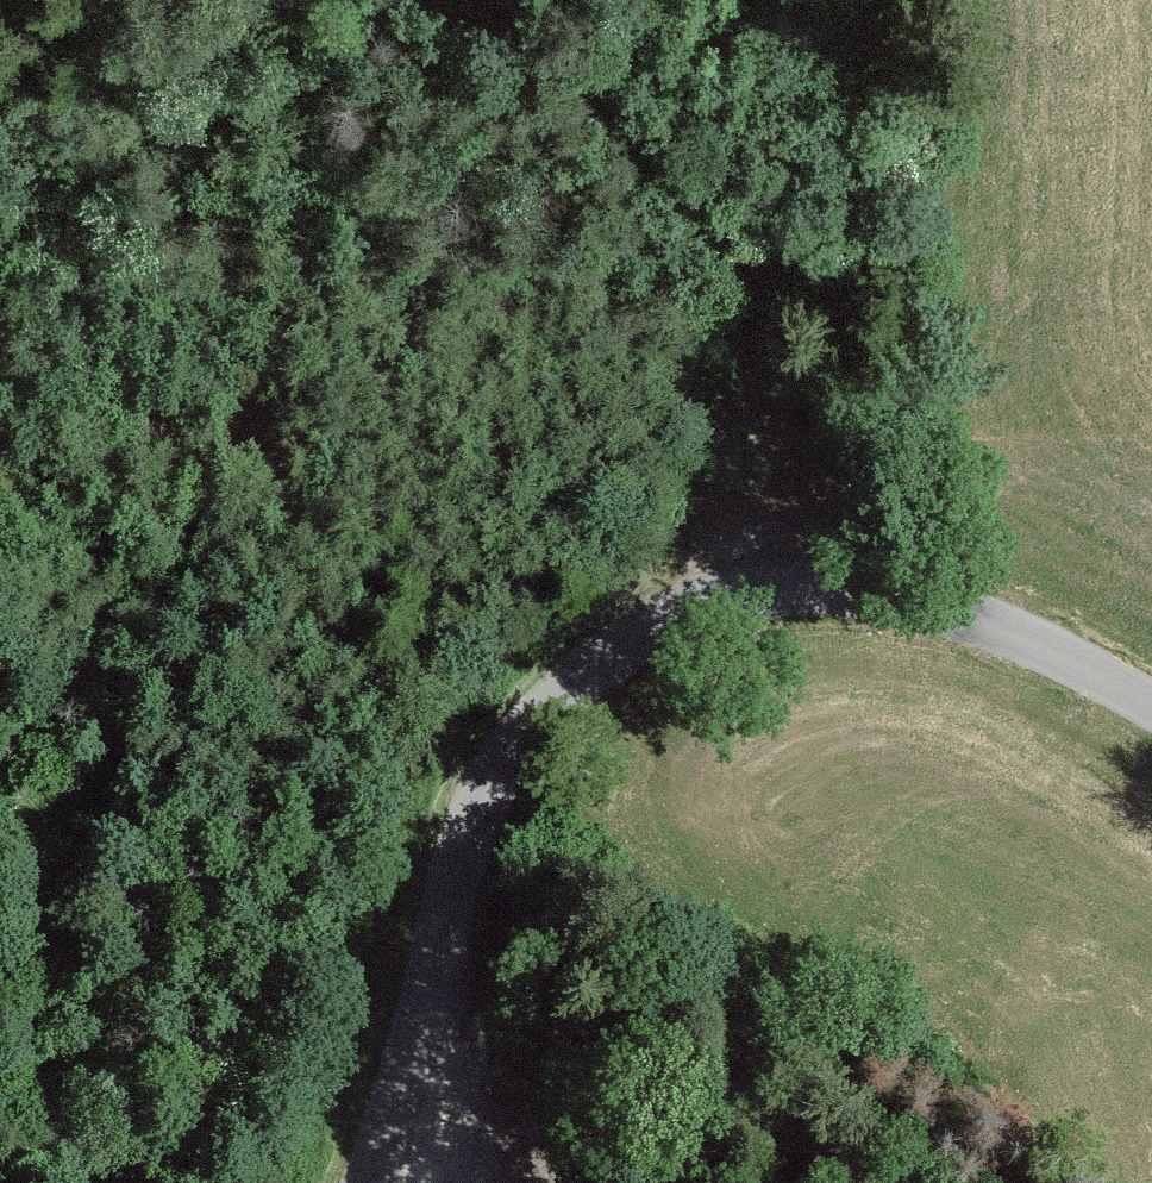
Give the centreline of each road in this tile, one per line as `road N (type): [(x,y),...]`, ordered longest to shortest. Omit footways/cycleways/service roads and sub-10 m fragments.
road 1 (track): [(98,1182),(68,1147),(40,1065),(32,977),(44,870),(75,785),(158,619),(180,510),(282,313),(308,216),(279,60),(281,0)]
road 2 (unclassified): [(356,1182),(421,1013),(482,781),(518,726),(632,636),(713,597),(805,581),(921,596),(1151,704)]
road 3 (track): [(713,597),(768,425),(769,341),(678,169),(613,95),(467,0)]

